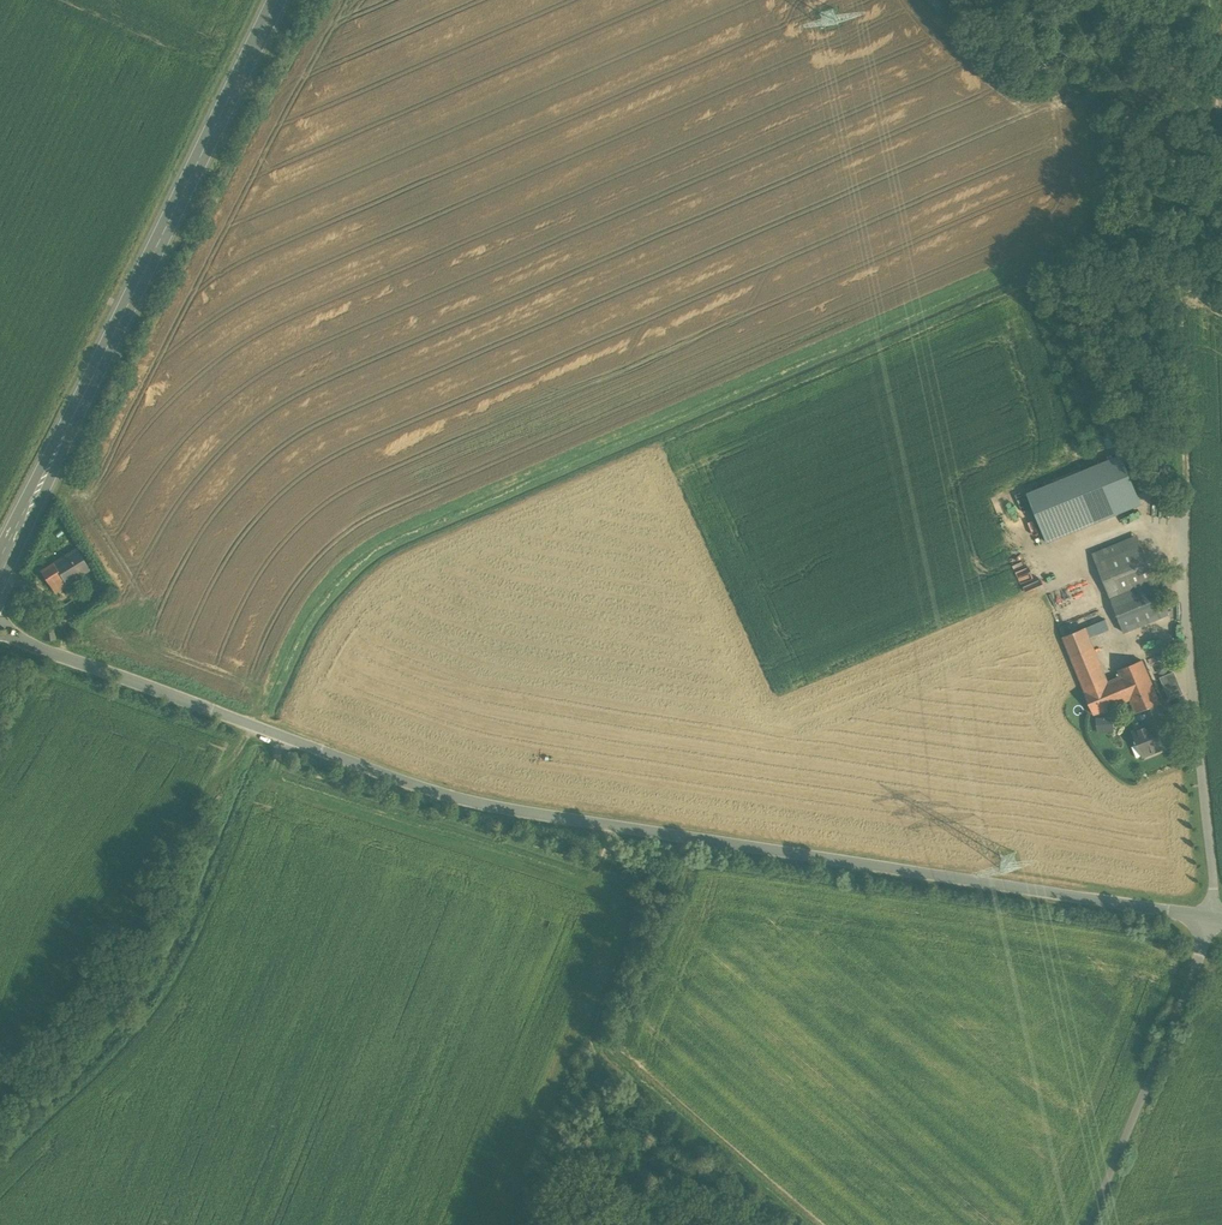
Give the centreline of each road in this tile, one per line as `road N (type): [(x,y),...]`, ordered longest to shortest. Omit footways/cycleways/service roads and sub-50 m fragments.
road 1 (unclassified): [(1212,914),(473,802),(0,631)]
road 2 (unclassified): [(1212,914),(1179,593),(1188,493),(1177,282),(1179,237),(1219,116),(1205,0)]
road 3 (secondary): [(277,0),(0,567)]
road 4 (unclassified): [(1212,914),(1086,1224)]

